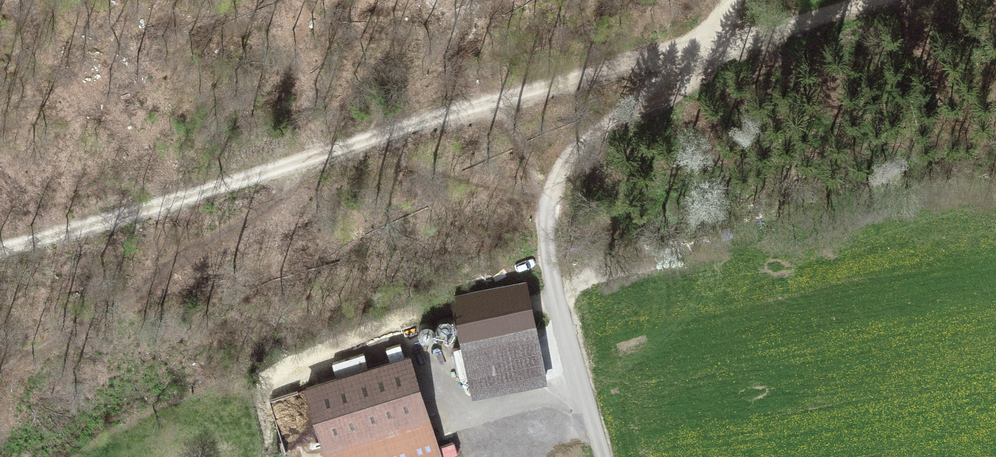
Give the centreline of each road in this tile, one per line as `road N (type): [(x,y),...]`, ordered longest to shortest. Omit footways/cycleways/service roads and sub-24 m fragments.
road 1 (track): [(879,0),(0,247)]
road 2 (track): [(613,456),(551,260),(549,218),(565,163),(749,0)]
road 3 (track): [(549,218),(418,168),(327,150)]

